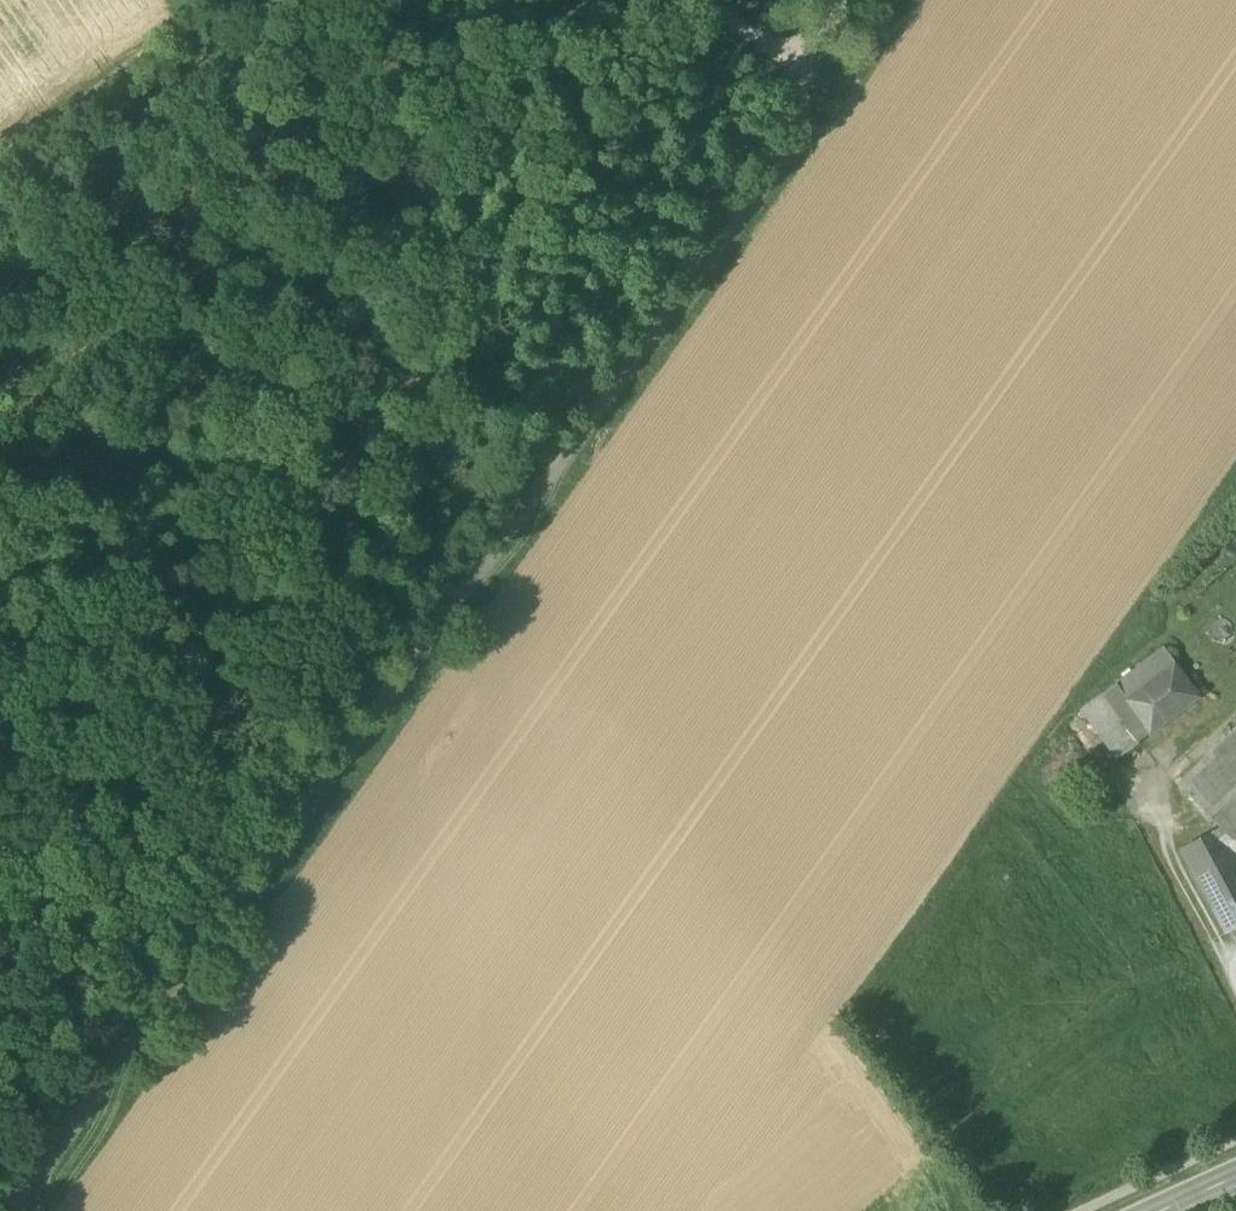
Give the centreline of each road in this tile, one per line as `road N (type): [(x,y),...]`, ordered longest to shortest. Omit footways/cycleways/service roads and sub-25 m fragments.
road 1 (track): [(221,0),(0,159)]

